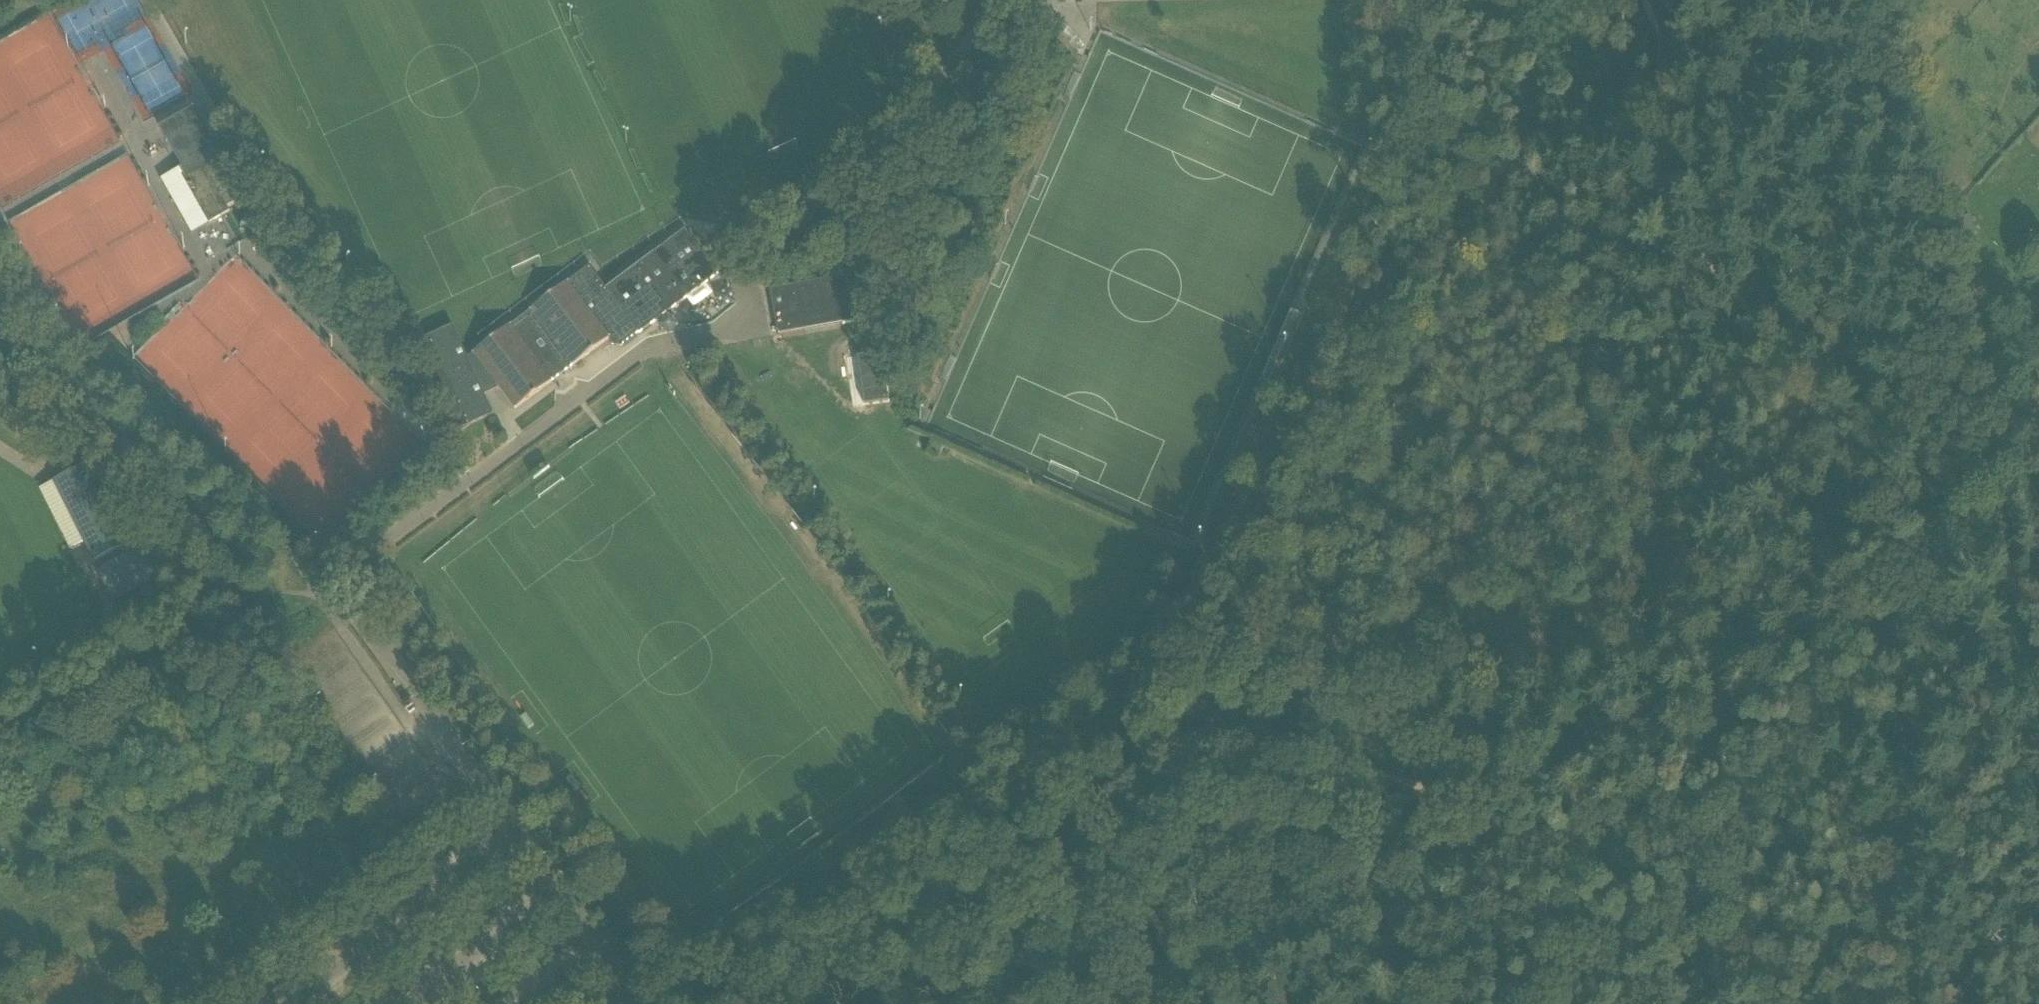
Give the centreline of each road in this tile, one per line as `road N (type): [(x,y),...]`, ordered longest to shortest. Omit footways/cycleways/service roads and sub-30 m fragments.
road 1 (track): [(1420,0),(1435,144),(1413,252),(1329,447),(1189,718)]
road 2 (unclassified): [(1565,1003),(1867,665),(2038,447)]
road 3 (track): [(1189,718),(1048,858),(793,1003)]

